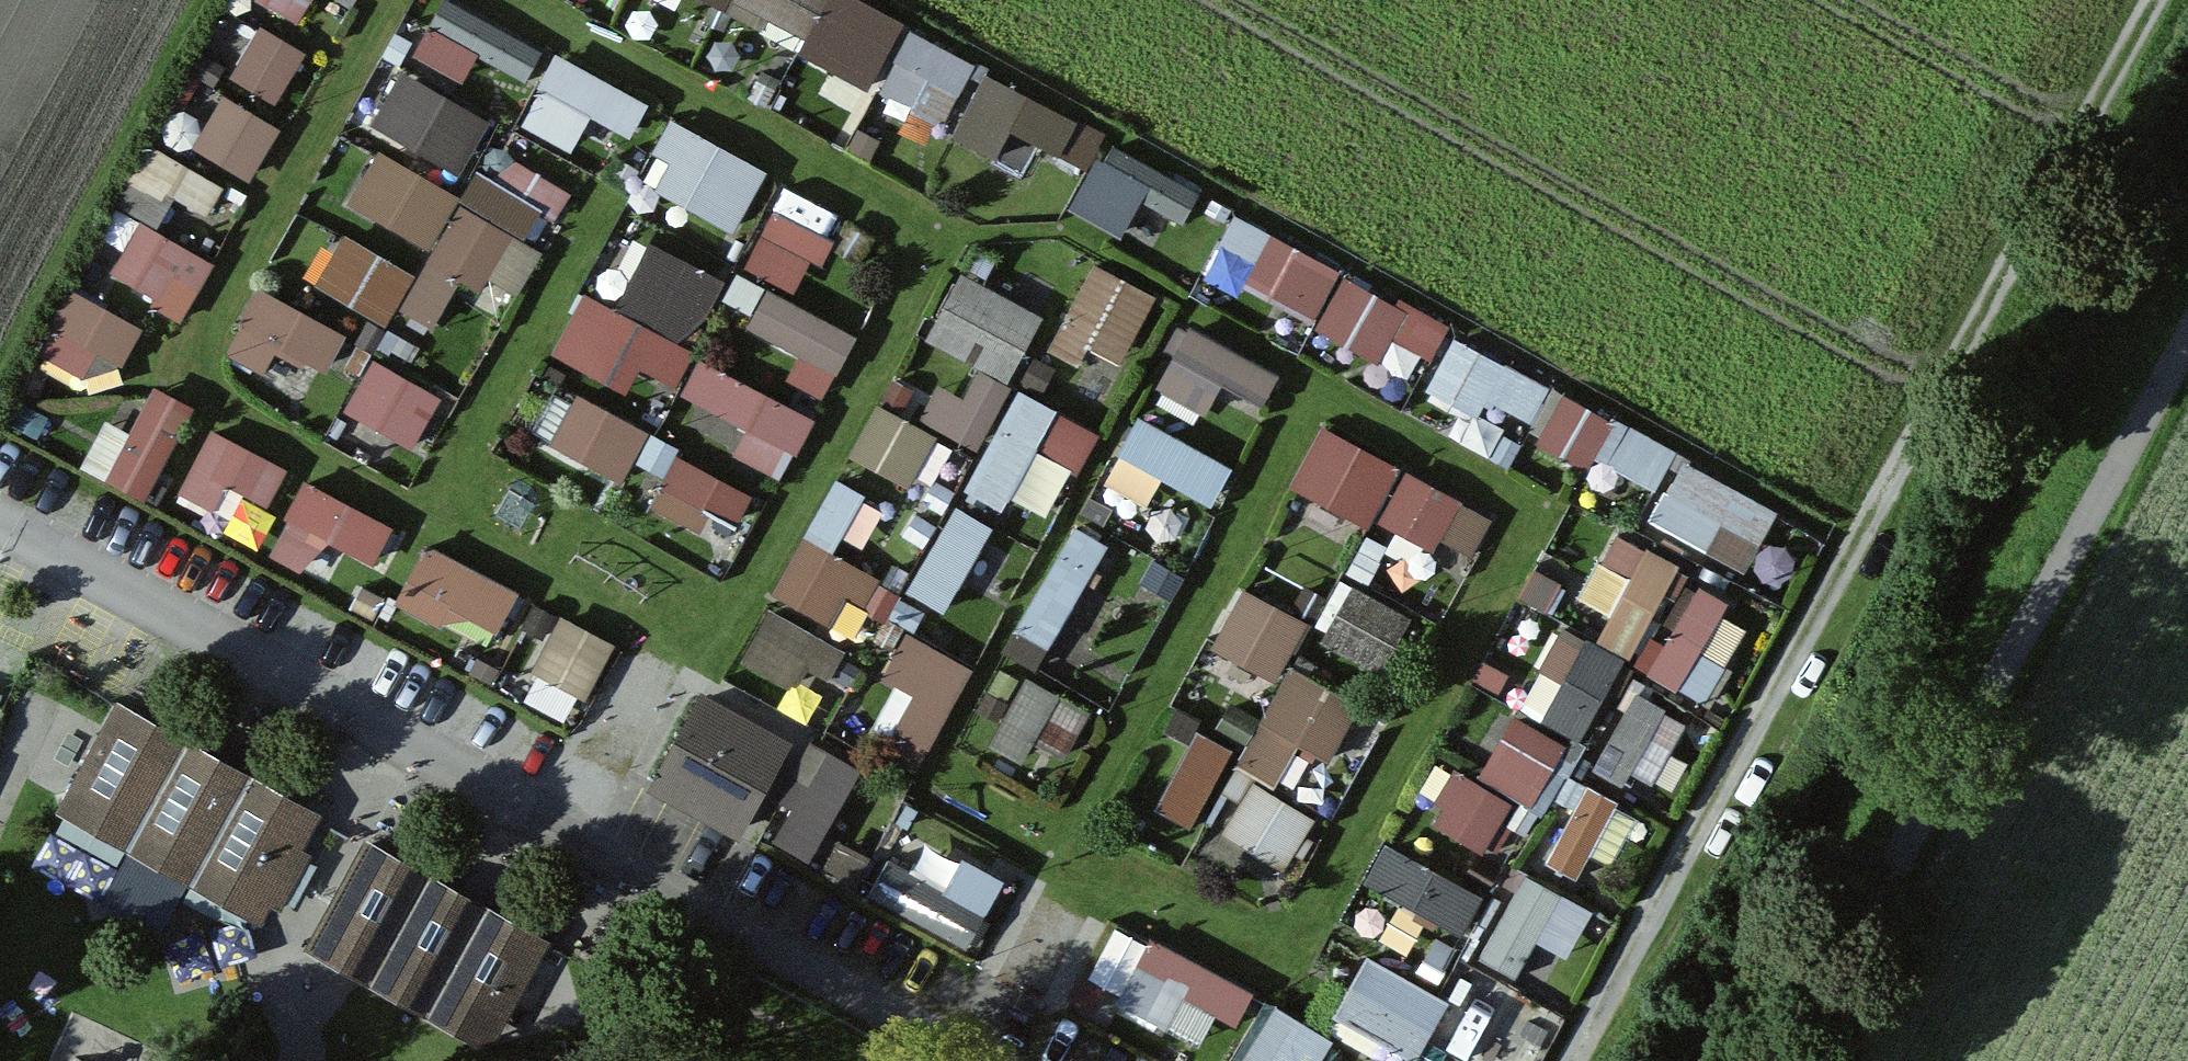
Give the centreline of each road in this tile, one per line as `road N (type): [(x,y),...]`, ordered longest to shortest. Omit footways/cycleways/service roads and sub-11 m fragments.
road 1 (track): [(1576,1060),(2153,0)]
road 2 (track): [(2187,342),(1787,1060)]

